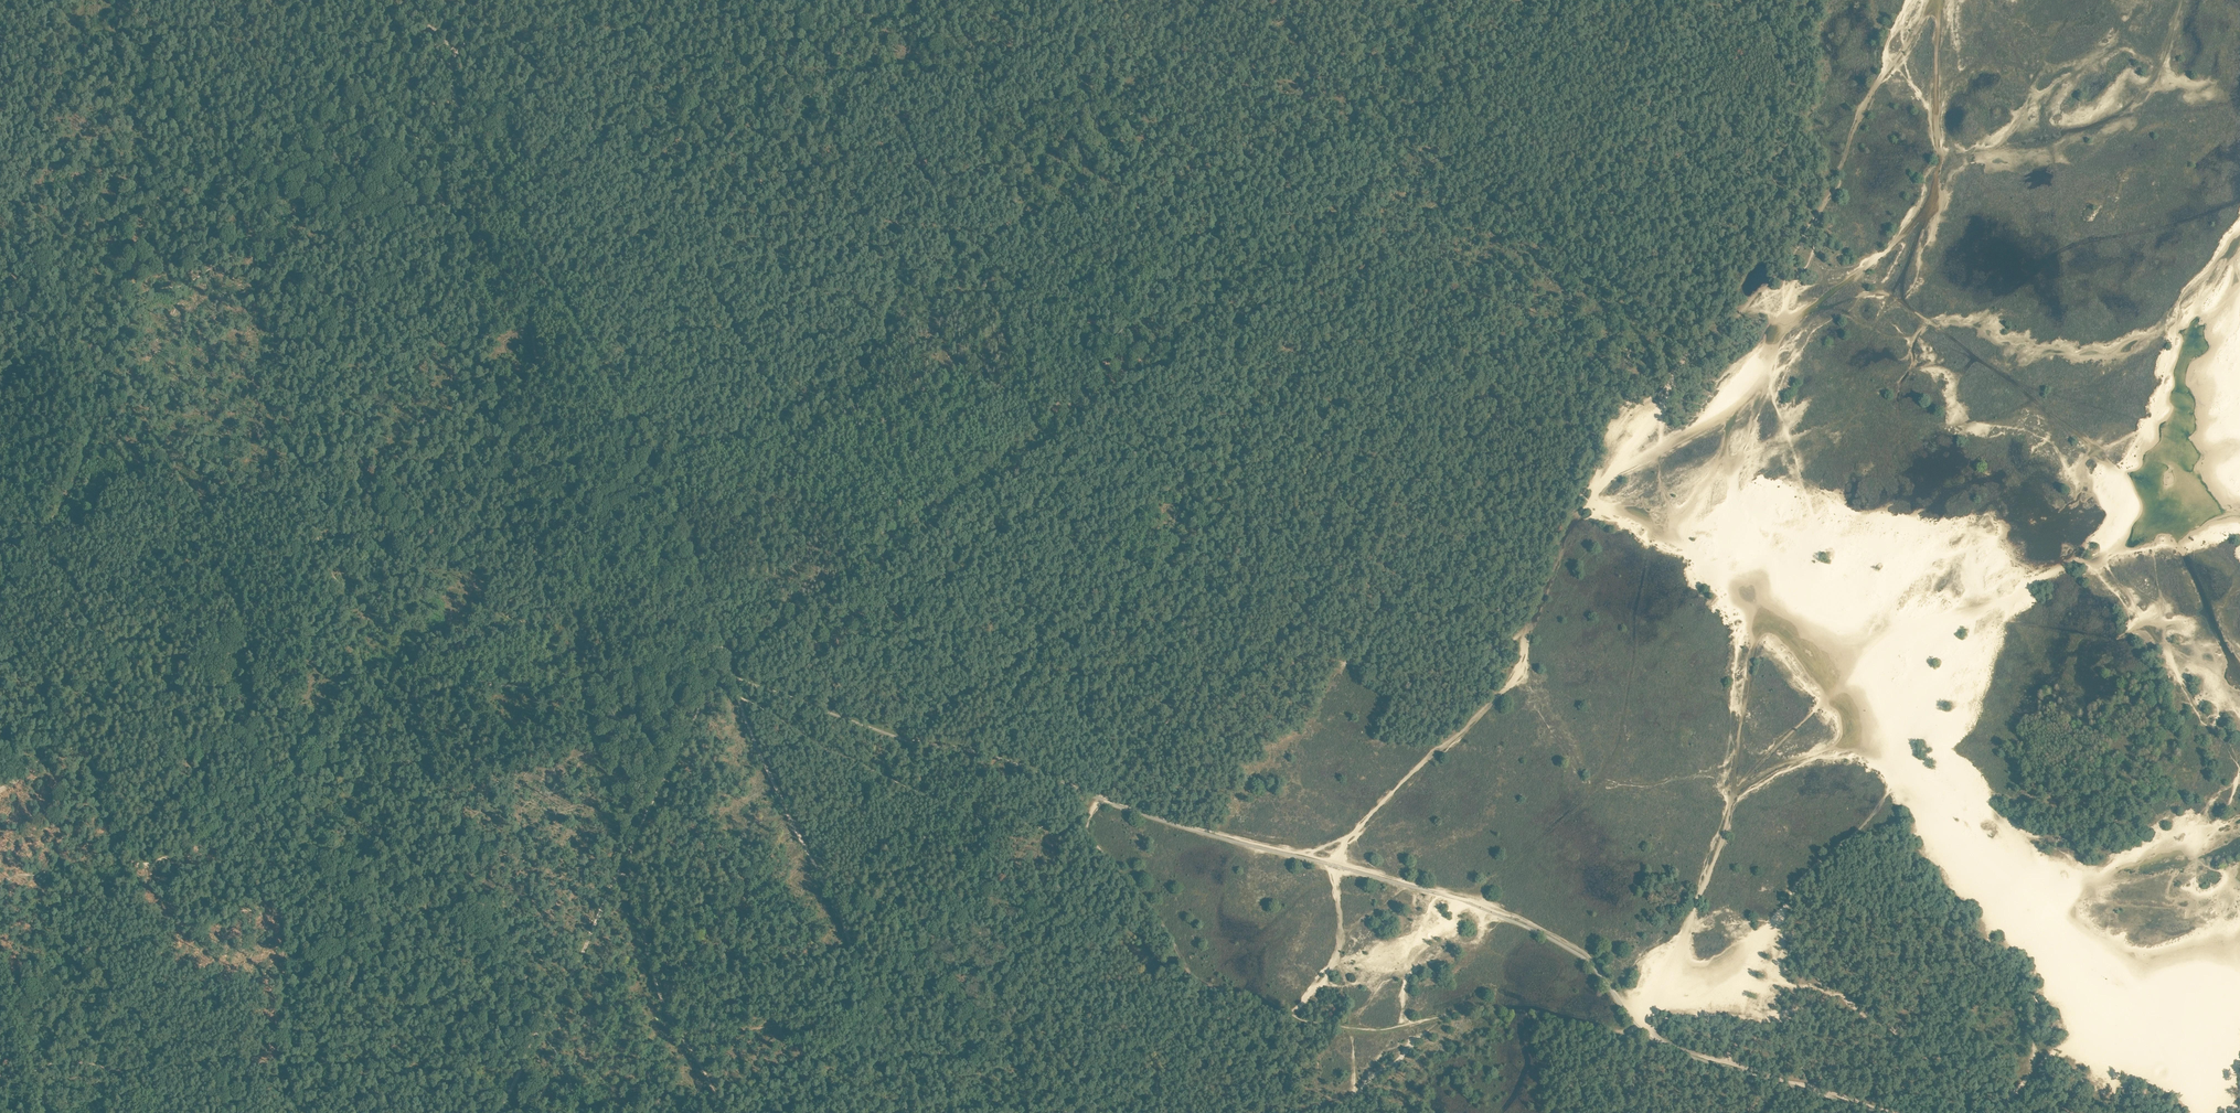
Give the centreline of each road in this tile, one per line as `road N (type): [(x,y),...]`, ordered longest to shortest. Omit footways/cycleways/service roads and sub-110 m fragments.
road 1 (track): [(1671,539),(1736,440),(1780,329),(1915,223),(1937,188),(1941,0)]
road 2 (track): [(616,877),(724,666)]
road 3 (track): [(682,1038),(660,995),(633,880),(616,877)]
road 4 (track): [(616,877),(541,1028)]

